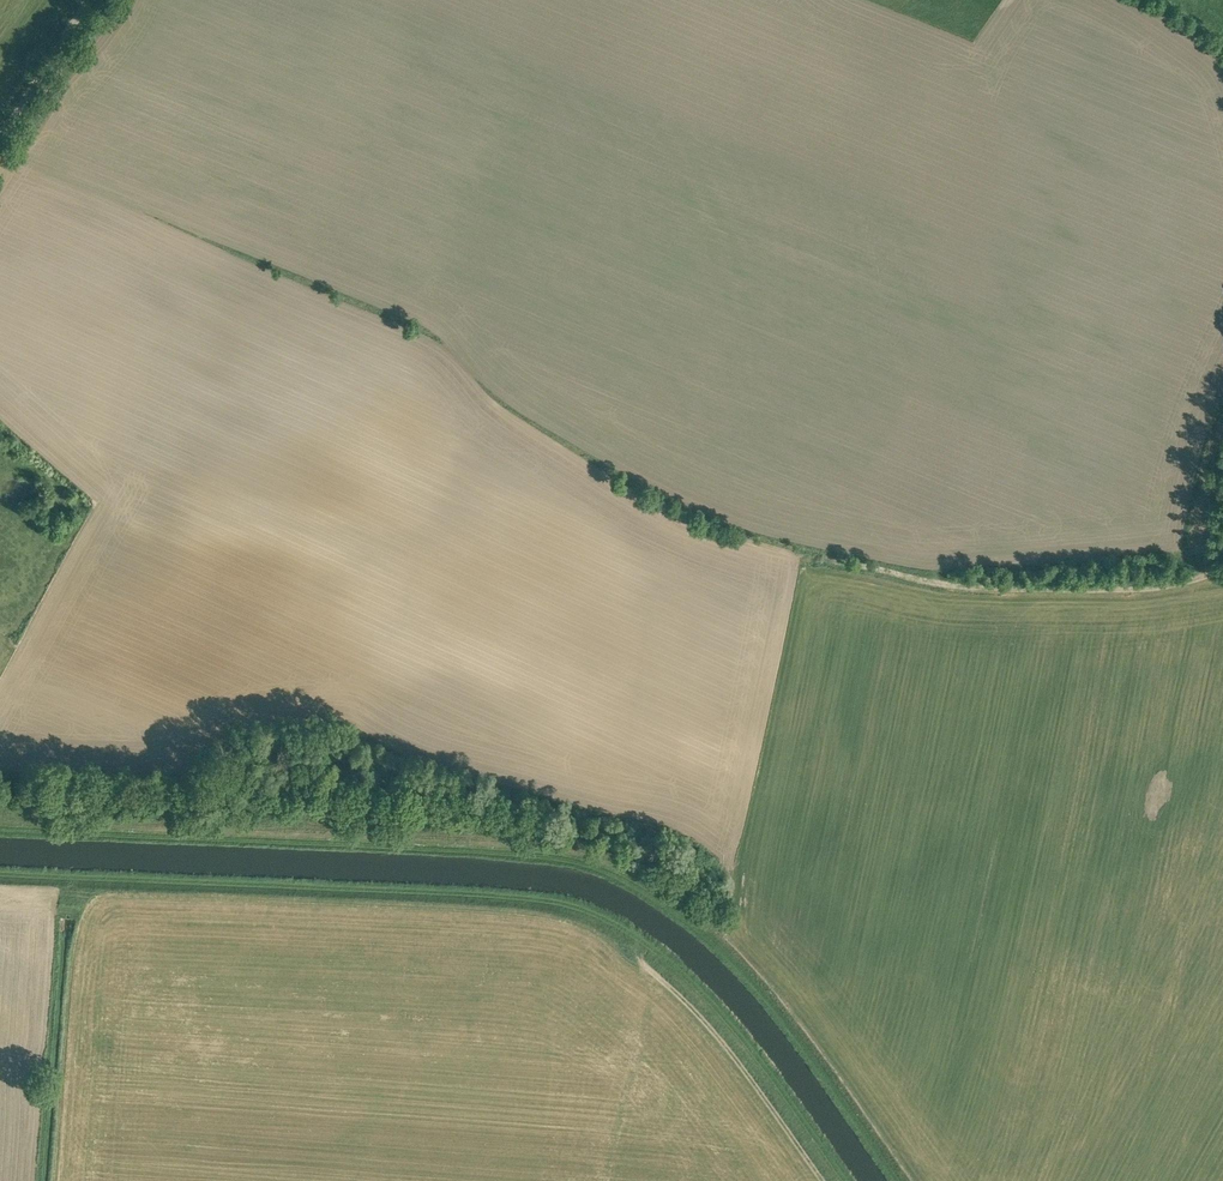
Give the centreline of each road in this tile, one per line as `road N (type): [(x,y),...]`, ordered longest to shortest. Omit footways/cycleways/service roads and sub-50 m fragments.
road 1 (track): [(825,1180),(686,997),(651,969)]
road 2 (unclassified): [(0,140),(87,0)]

